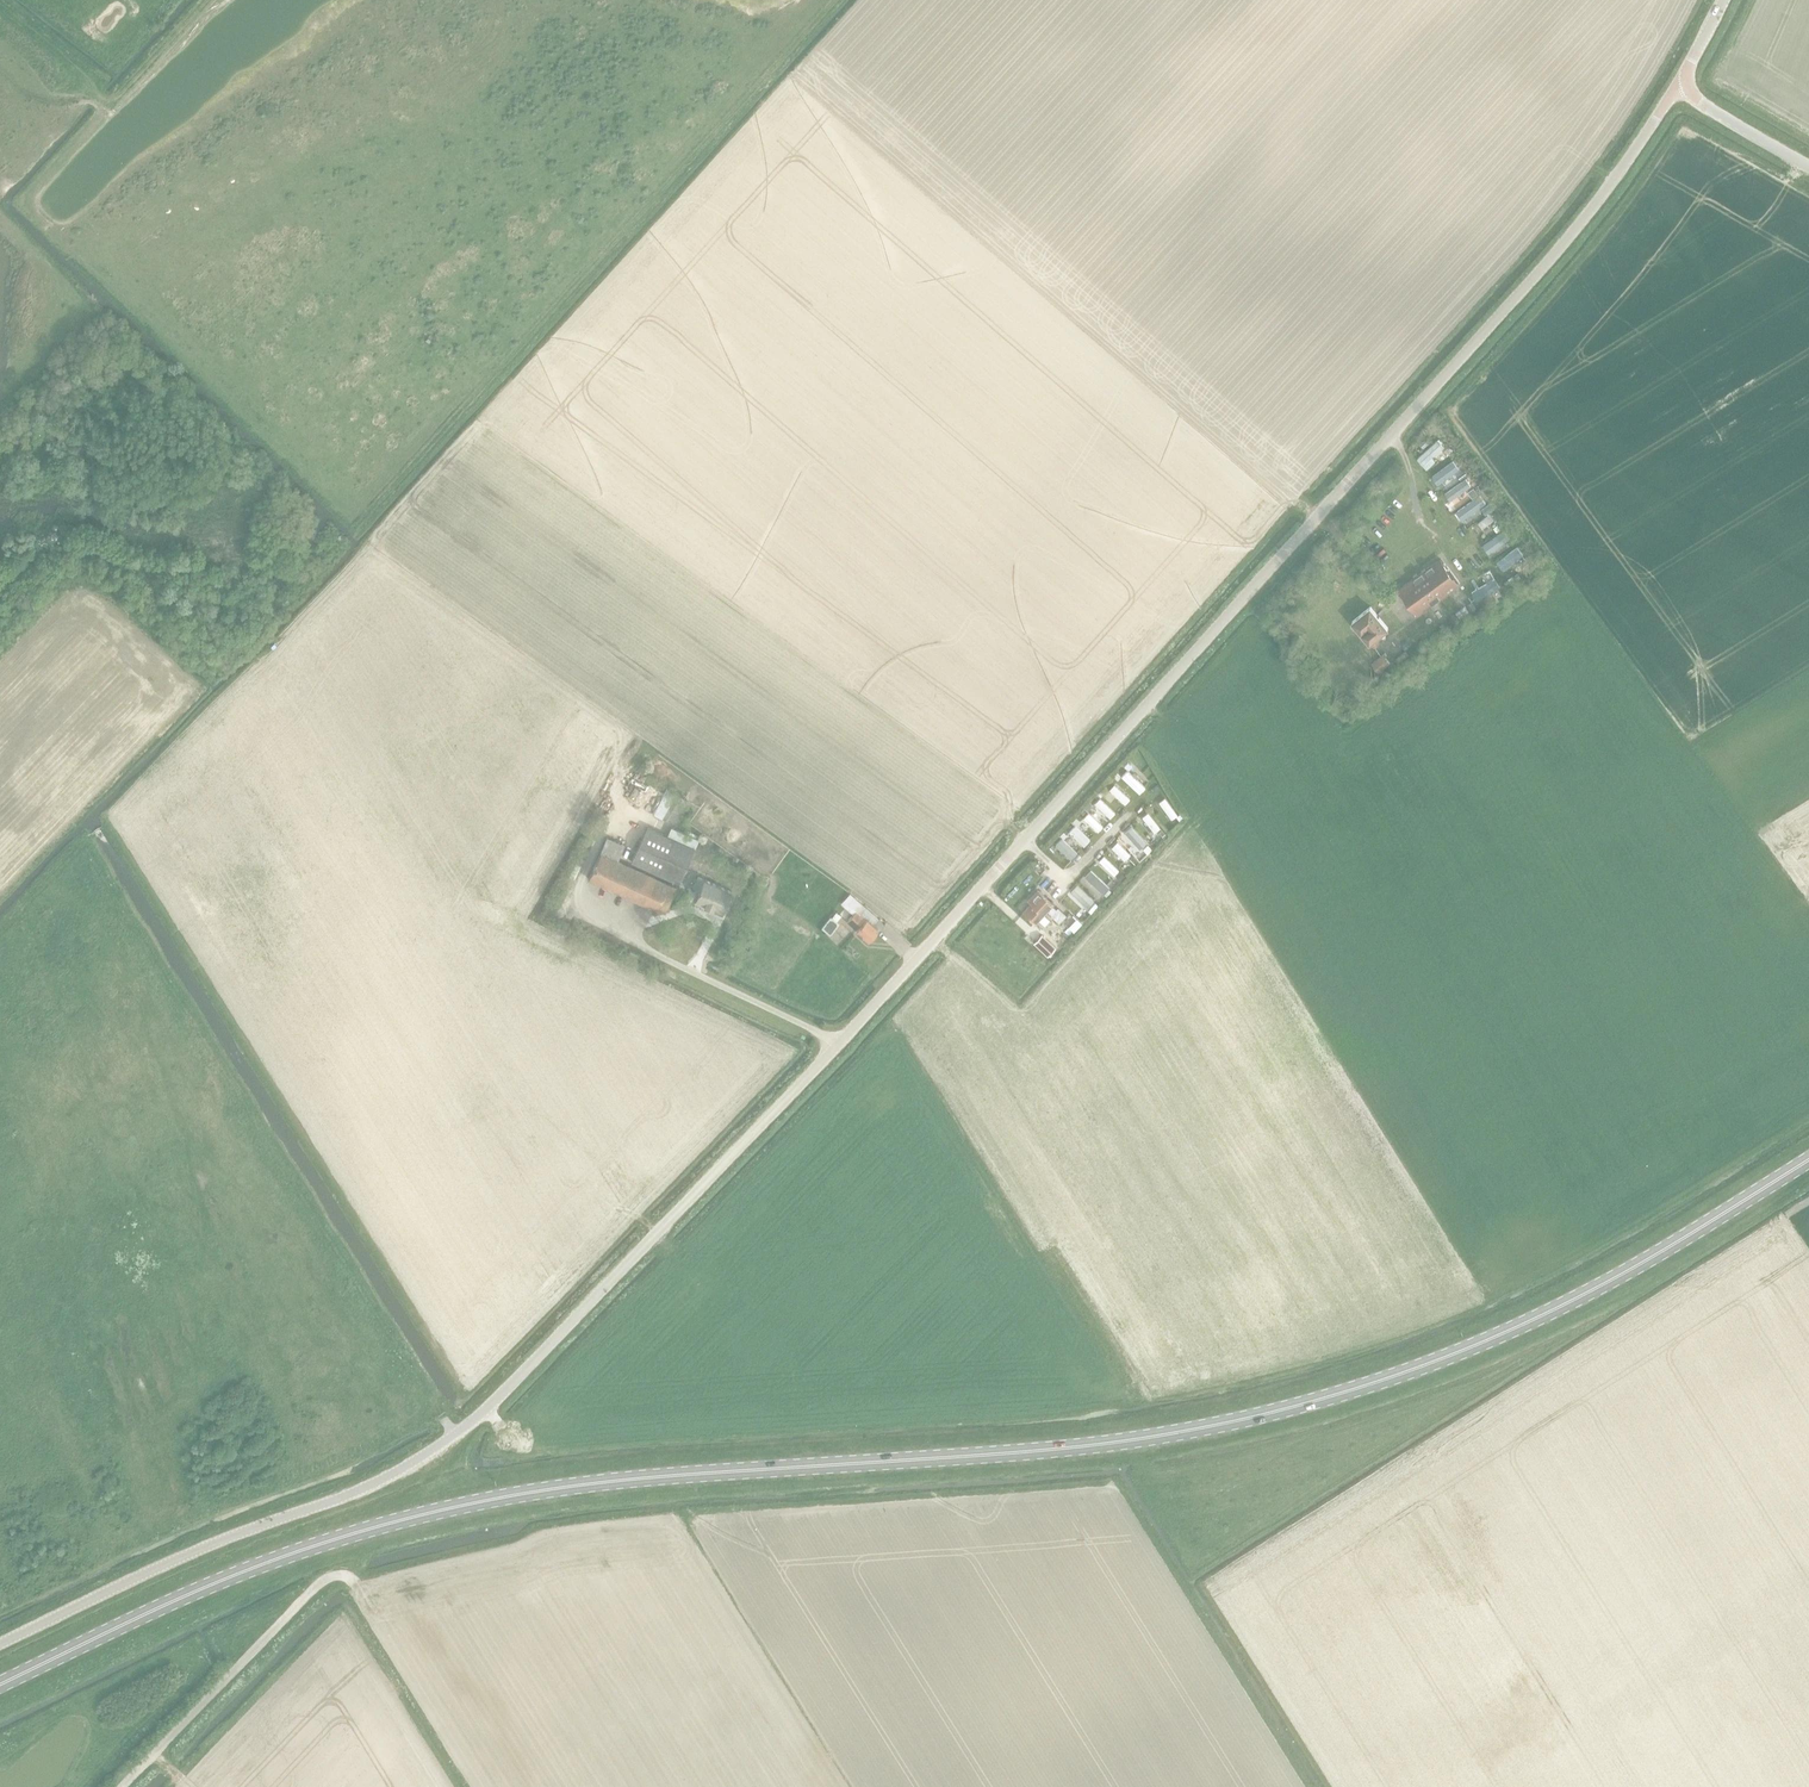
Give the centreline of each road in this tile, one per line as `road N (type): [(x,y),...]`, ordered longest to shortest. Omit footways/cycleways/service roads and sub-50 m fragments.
road 1 (unclassified): [(0,1644),(177,1559),(369,1485),(483,1410),(908,968),(1568,236),(1664,104),(1687,86)]
road 2 (secondary): [(0,1684),(192,1590),(384,1524),(507,1494),(1129,1439),(1319,1401),(1499,1334),(1649,1258),(1808,1158)]
road 3 (track): [(124,1786),(314,1587),(332,1576),(350,1578)]
road 4 (tertiary): [(1808,163),(1687,86)]

